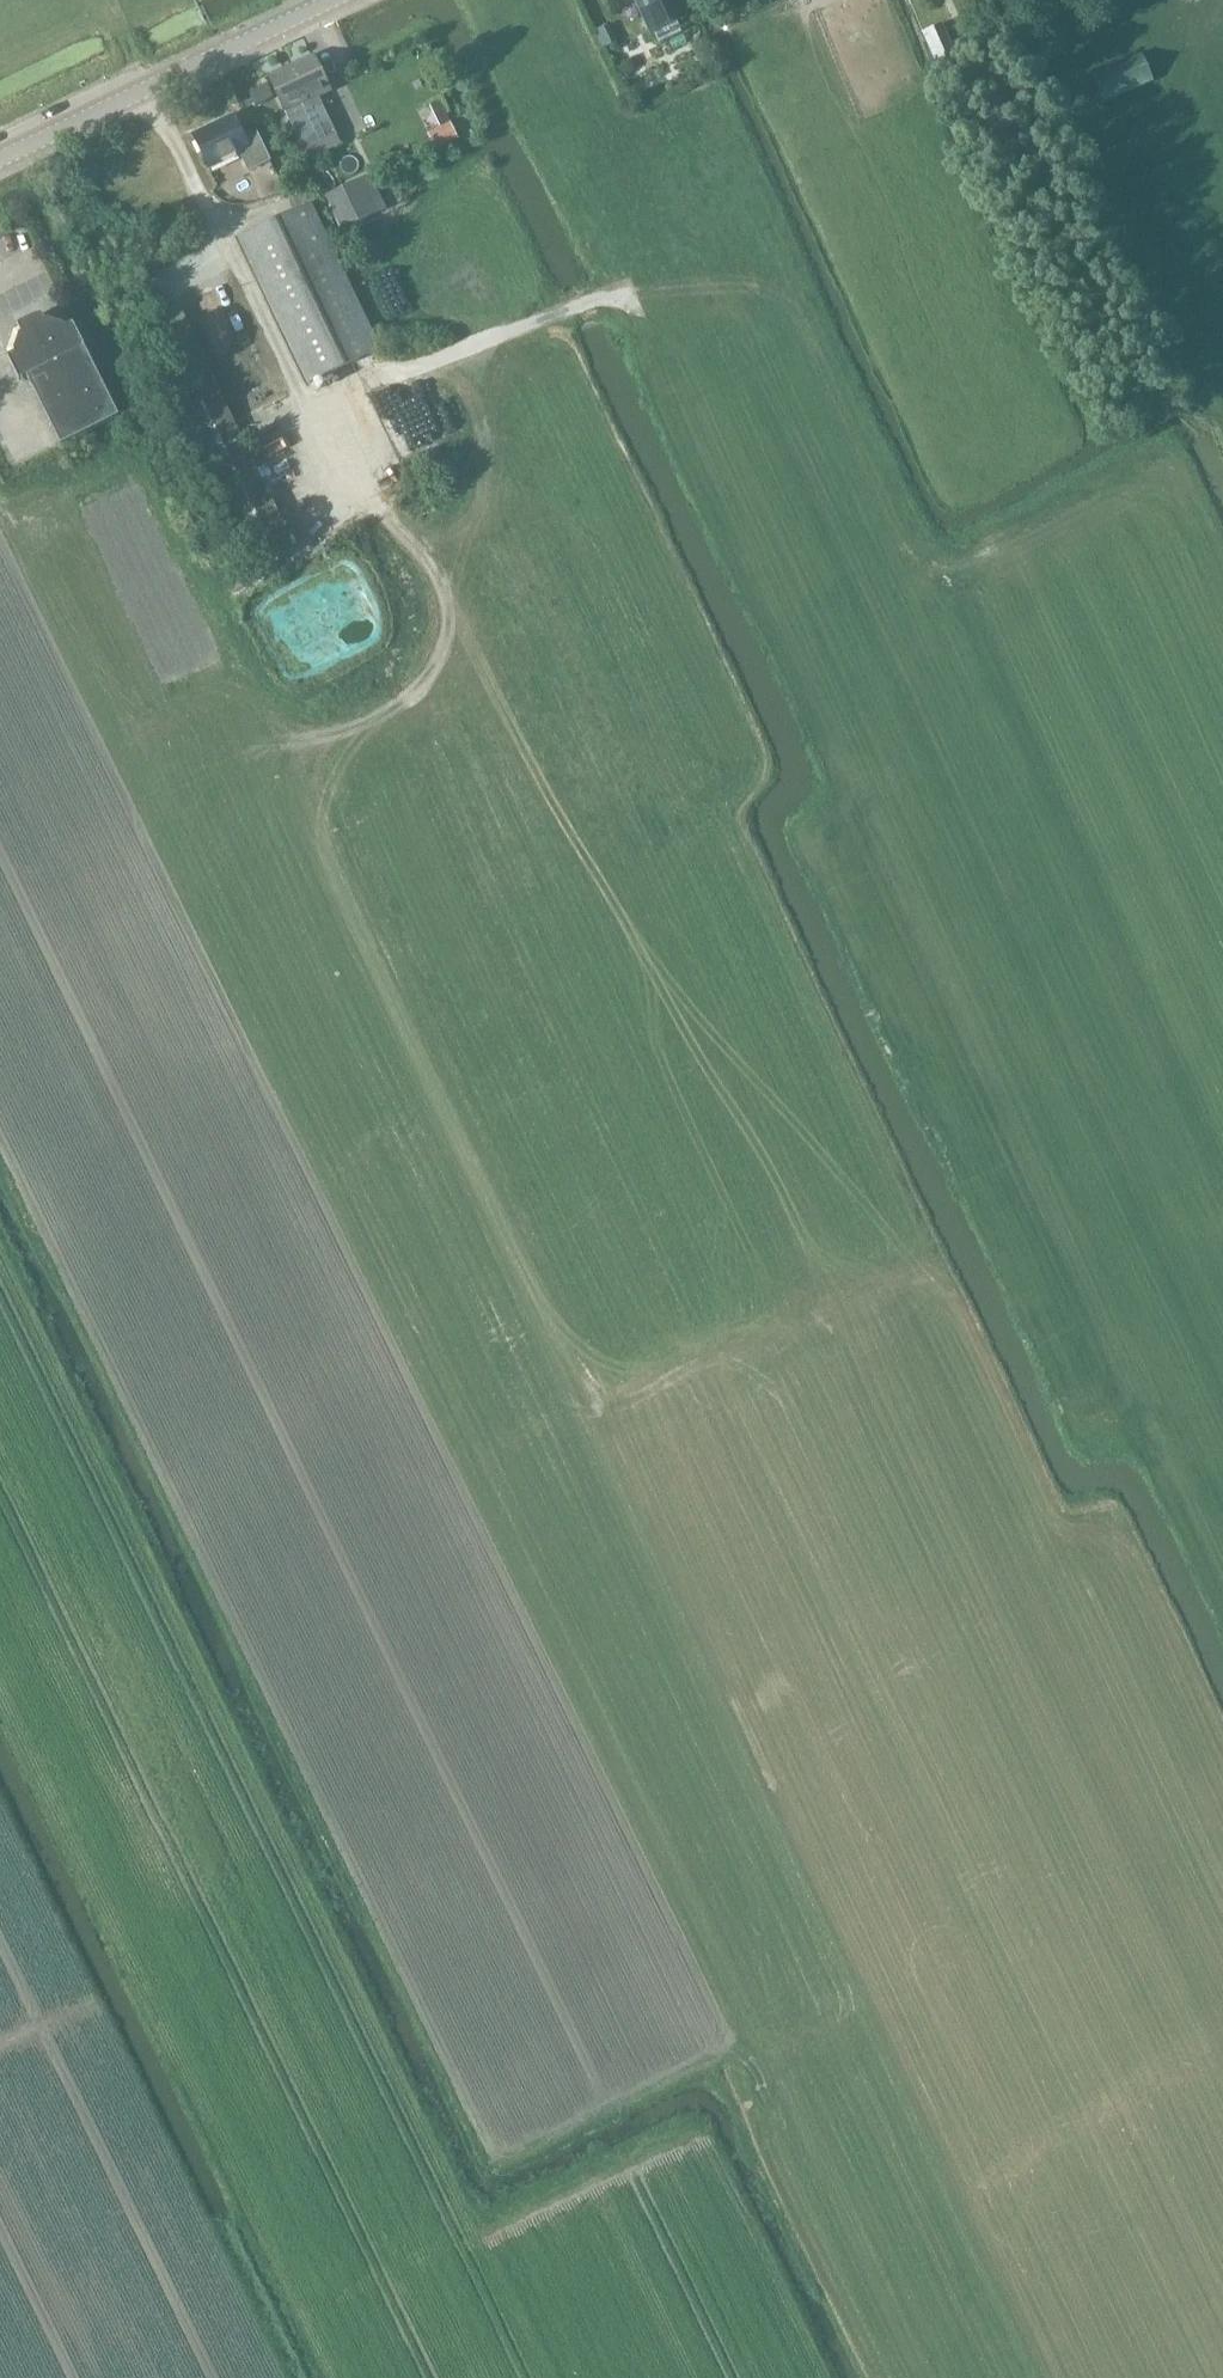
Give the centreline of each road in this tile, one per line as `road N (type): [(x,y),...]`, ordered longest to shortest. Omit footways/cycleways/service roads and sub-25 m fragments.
road 1 (tertiary): [(0,168),(353,0)]

